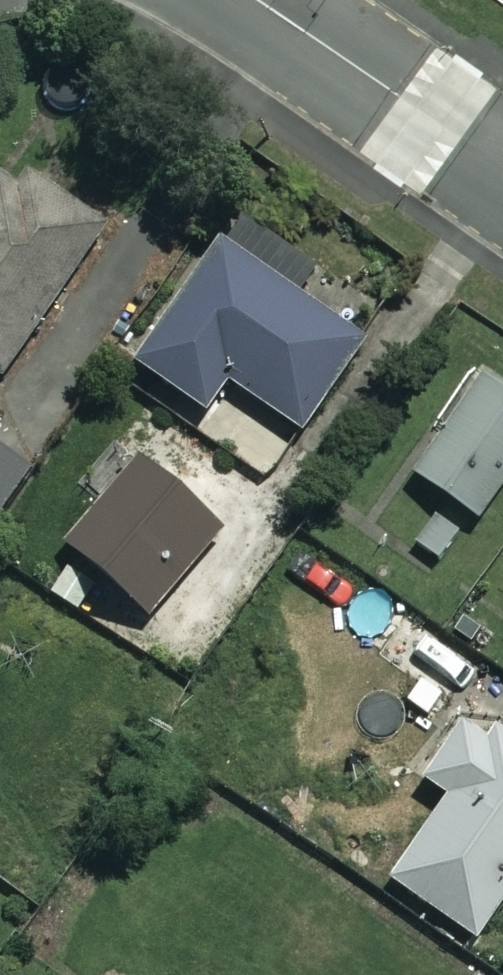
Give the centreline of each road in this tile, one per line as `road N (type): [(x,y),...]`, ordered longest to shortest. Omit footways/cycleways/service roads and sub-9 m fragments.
road 1 (residential): [(502,170),(256,0)]

